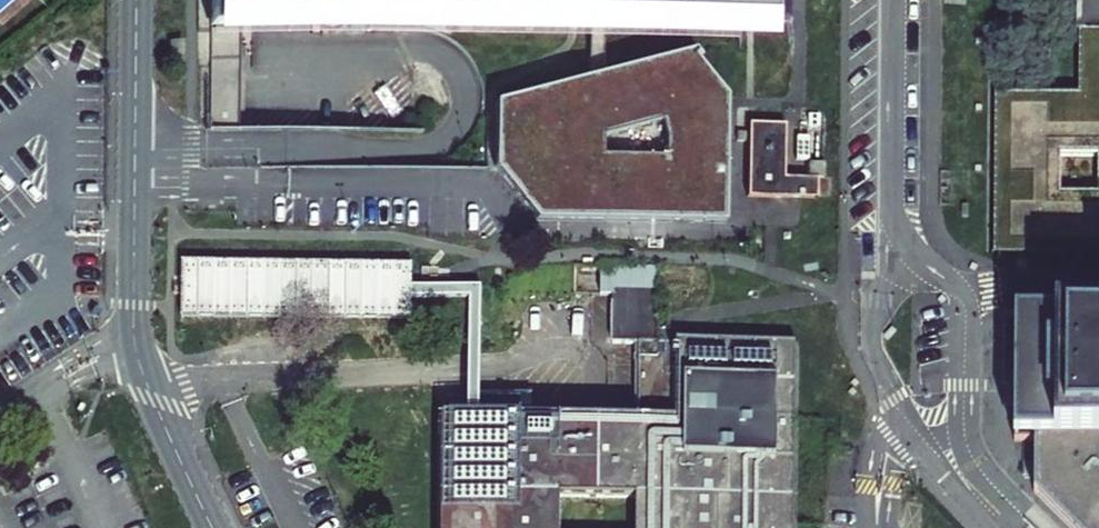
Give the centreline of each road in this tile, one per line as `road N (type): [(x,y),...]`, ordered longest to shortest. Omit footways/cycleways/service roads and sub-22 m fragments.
road 1 (unclassified): [(877,0),(879,362),(905,421),(1017,527)]
road 2 (unclassified): [(1039,527),(974,442),(969,332),(958,292),(899,226),(899,0)]
road 3 (unclassified): [(139,0),(135,345),(214,527)]

